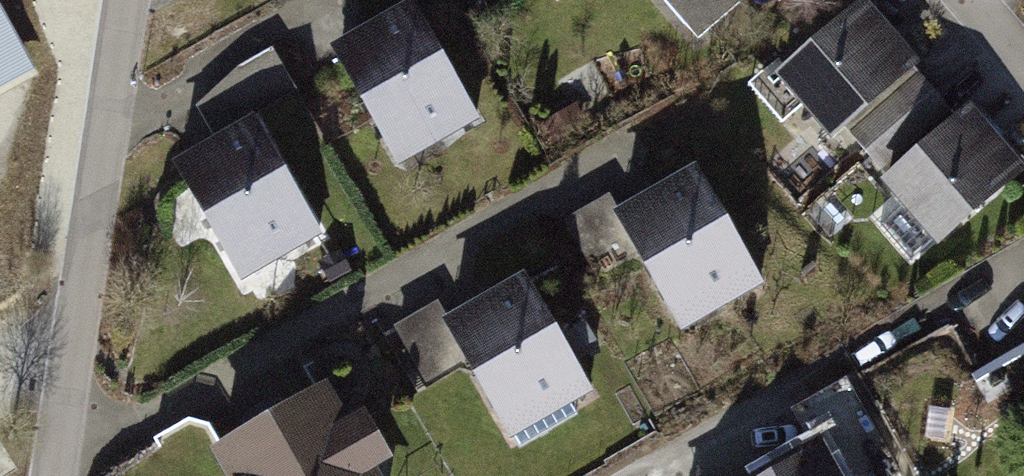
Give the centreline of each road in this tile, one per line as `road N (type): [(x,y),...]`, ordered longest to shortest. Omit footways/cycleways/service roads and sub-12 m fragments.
road 1 (residential): [(126,0),(55,475)]
road 2 (residential): [(877,334),(1023,240)]

